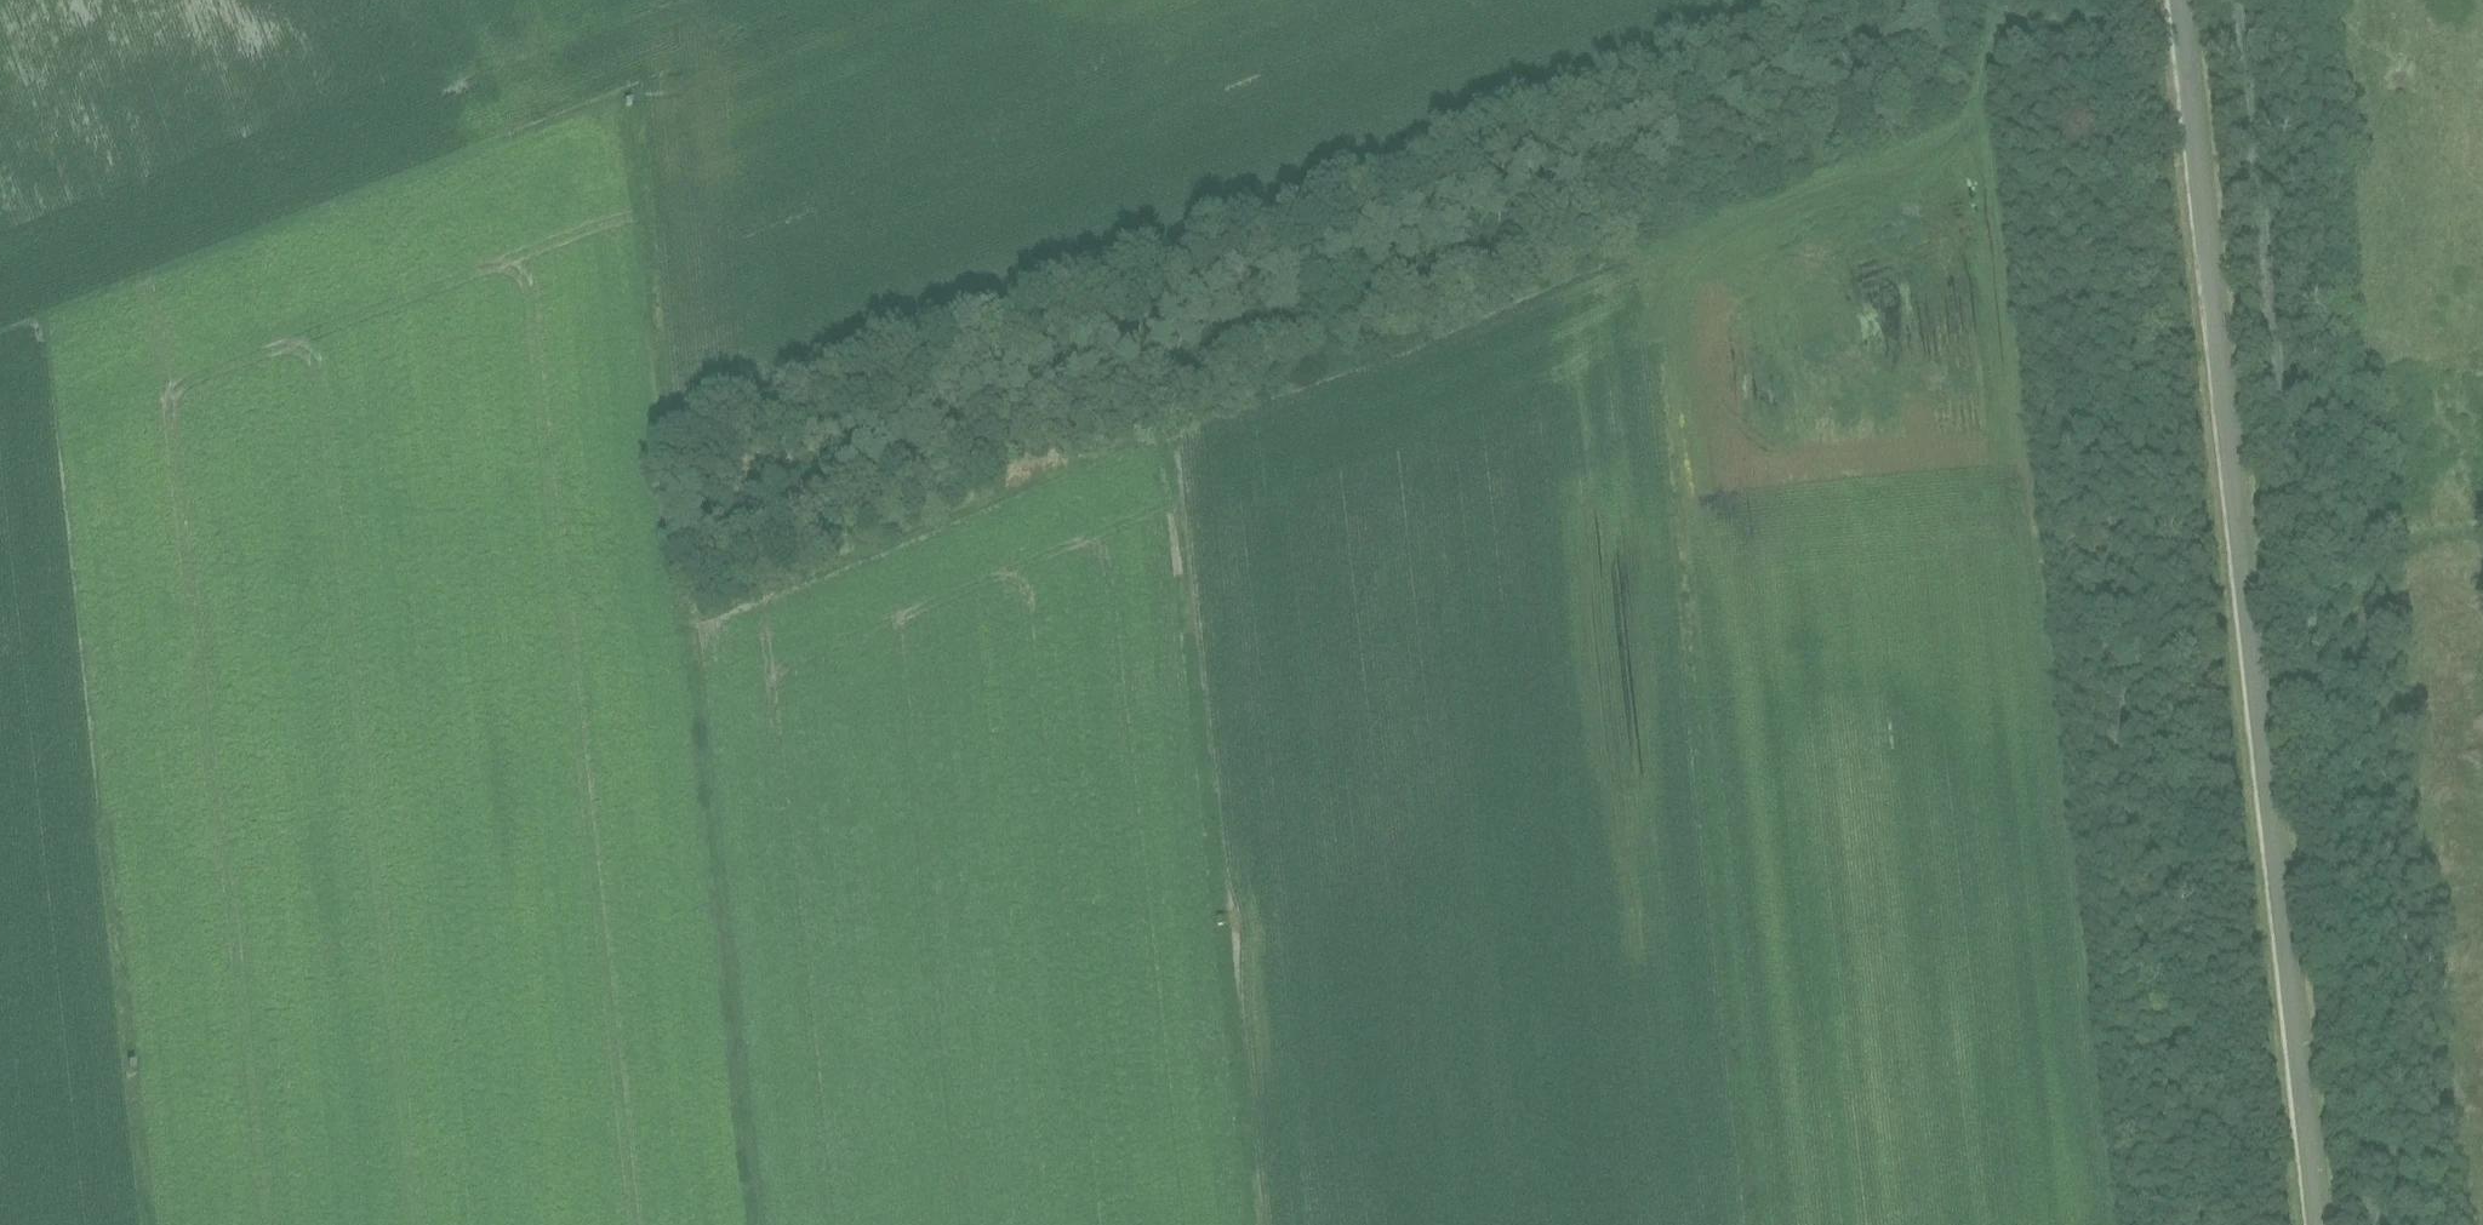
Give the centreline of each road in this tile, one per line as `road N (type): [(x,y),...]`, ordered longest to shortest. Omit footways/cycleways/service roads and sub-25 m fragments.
road 1 (tertiary): [(2319,1224),(2178,0)]

